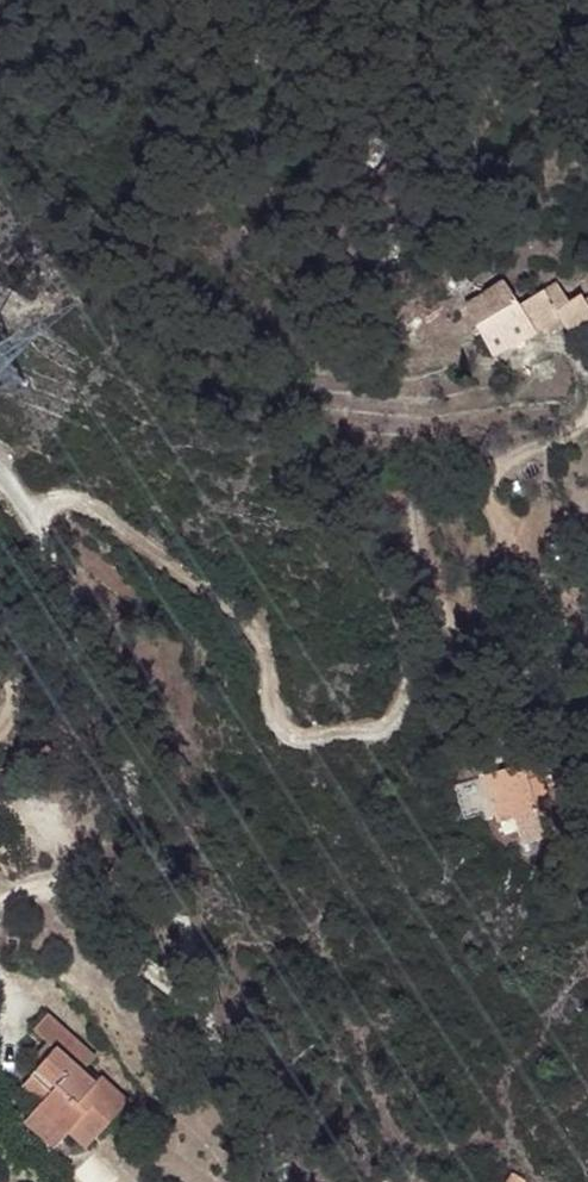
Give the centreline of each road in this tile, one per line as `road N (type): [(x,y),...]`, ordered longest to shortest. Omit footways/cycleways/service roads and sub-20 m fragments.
road 1 (residential): [(286,1181),(212,1019),(79,635),(27,513),(0,484)]
road 2 (track): [(27,513),(61,502),(94,507),(261,636),(270,706),(287,736),(319,741),(348,728),(373,735),(396,725),(417,629)]

